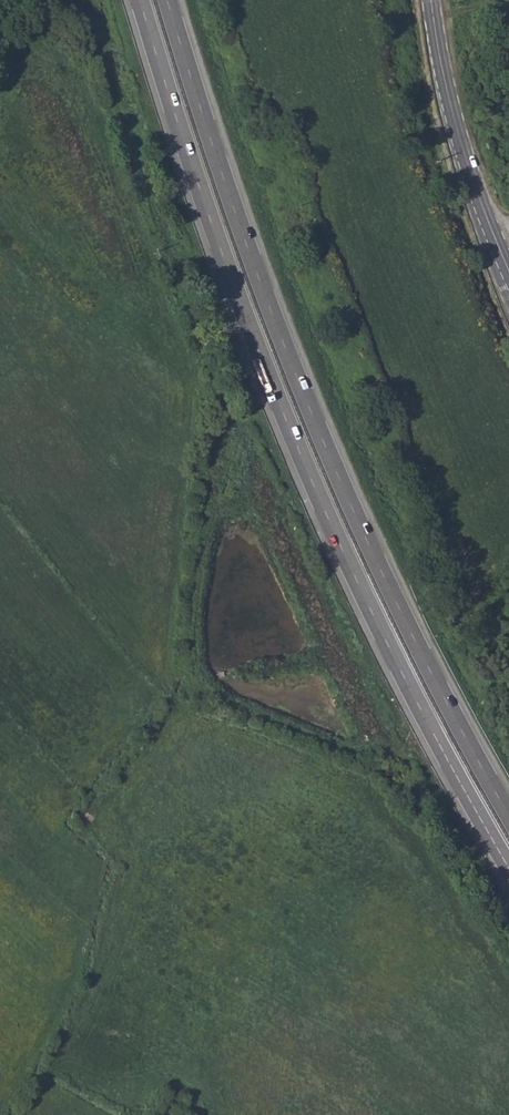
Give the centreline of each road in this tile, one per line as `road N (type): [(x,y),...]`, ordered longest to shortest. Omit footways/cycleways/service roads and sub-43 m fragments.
road 1 (trunk): [(140,0),(233,285),(312,480),(407,684),(508,868)]
road 2 (trunk): [(508,815),(412,635),(300,387),(167,0)]
road 3 (secondary): [(431,0),(453,122),(508,271)]

